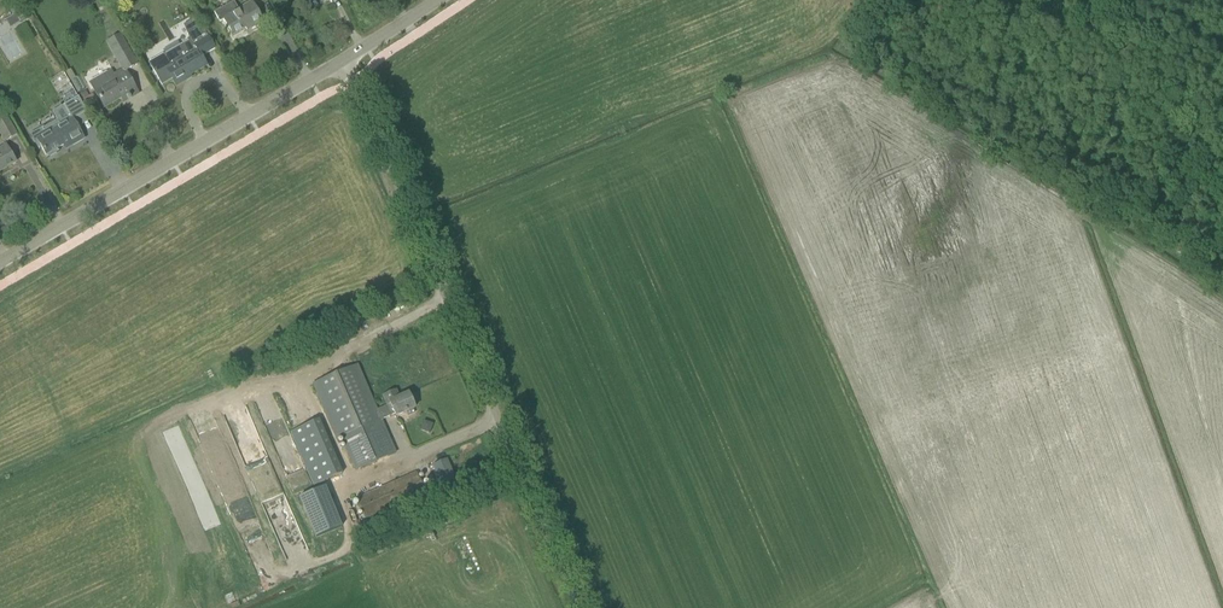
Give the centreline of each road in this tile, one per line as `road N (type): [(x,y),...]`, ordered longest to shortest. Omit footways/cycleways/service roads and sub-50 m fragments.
road 1 (unclassified): [(577,607),(343,60)]
road 2 (tertiary): [(0,263),(343,60)]

